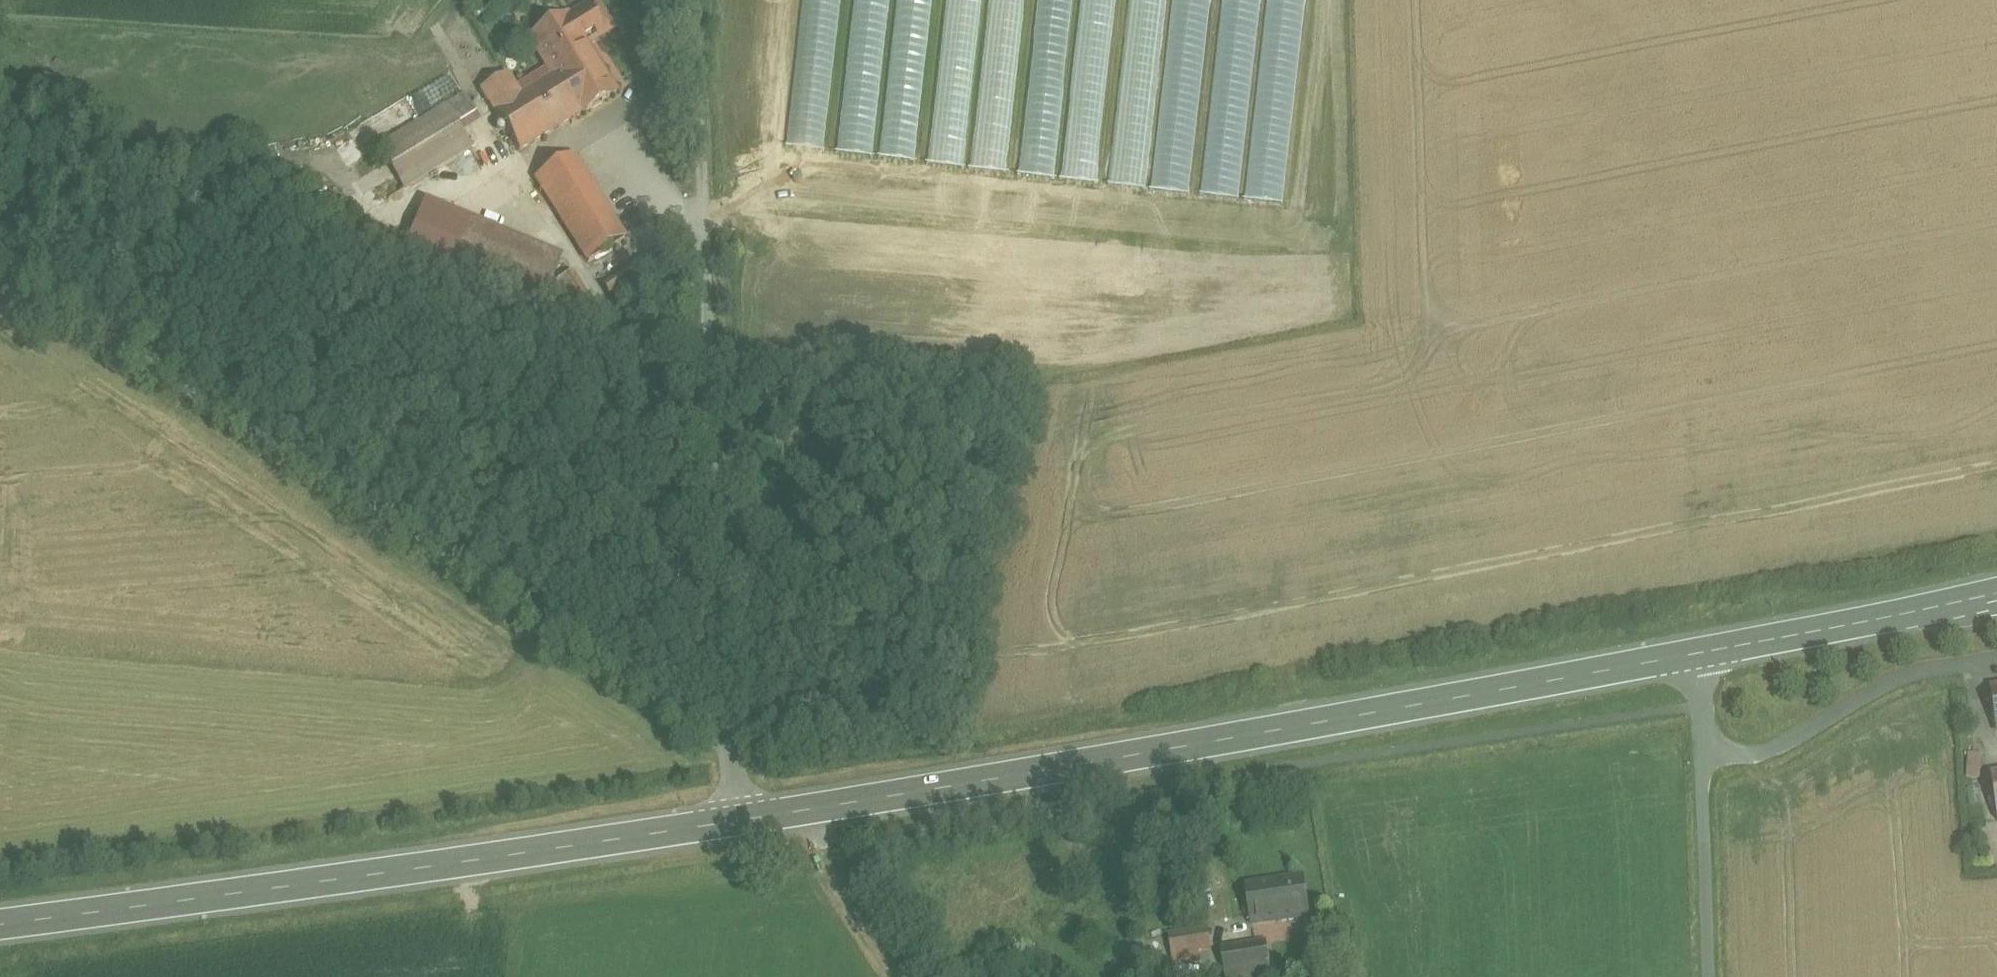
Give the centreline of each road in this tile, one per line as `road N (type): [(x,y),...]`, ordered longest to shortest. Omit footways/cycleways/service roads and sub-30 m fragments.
road 1 (secondary): [(0,925),(800,812),(1693,656)]
road 2 (residential): [(1693,656),(1702,708),(1708,976)]
road 3 (secondary): [(1693,656),(1996,595)]

